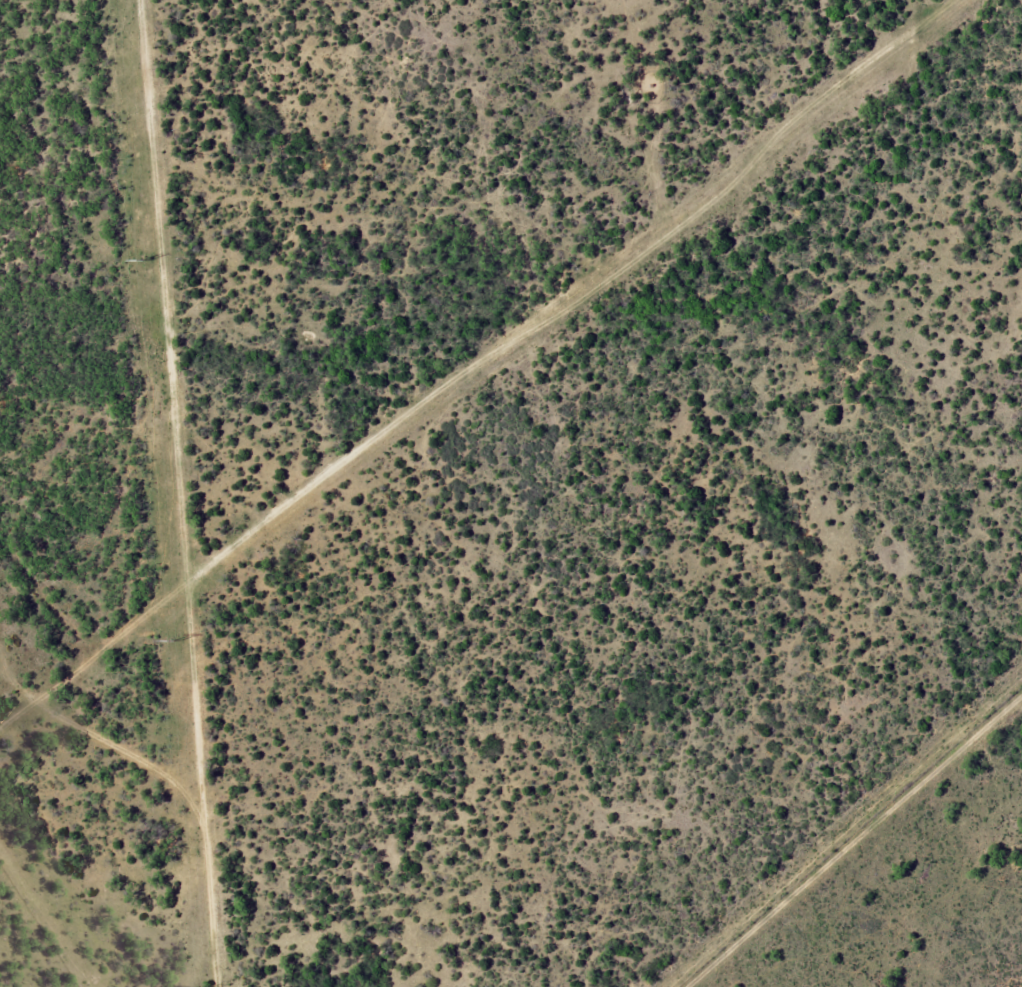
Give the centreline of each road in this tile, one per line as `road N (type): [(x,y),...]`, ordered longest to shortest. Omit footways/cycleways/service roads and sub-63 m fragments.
road 1 (residential): [(708,986),(1021,731)]
road 2 (residential): [(481,221),(398,148),(364,79),(272,0)]
road 3 (residential): [(98,986),(0,832)]

